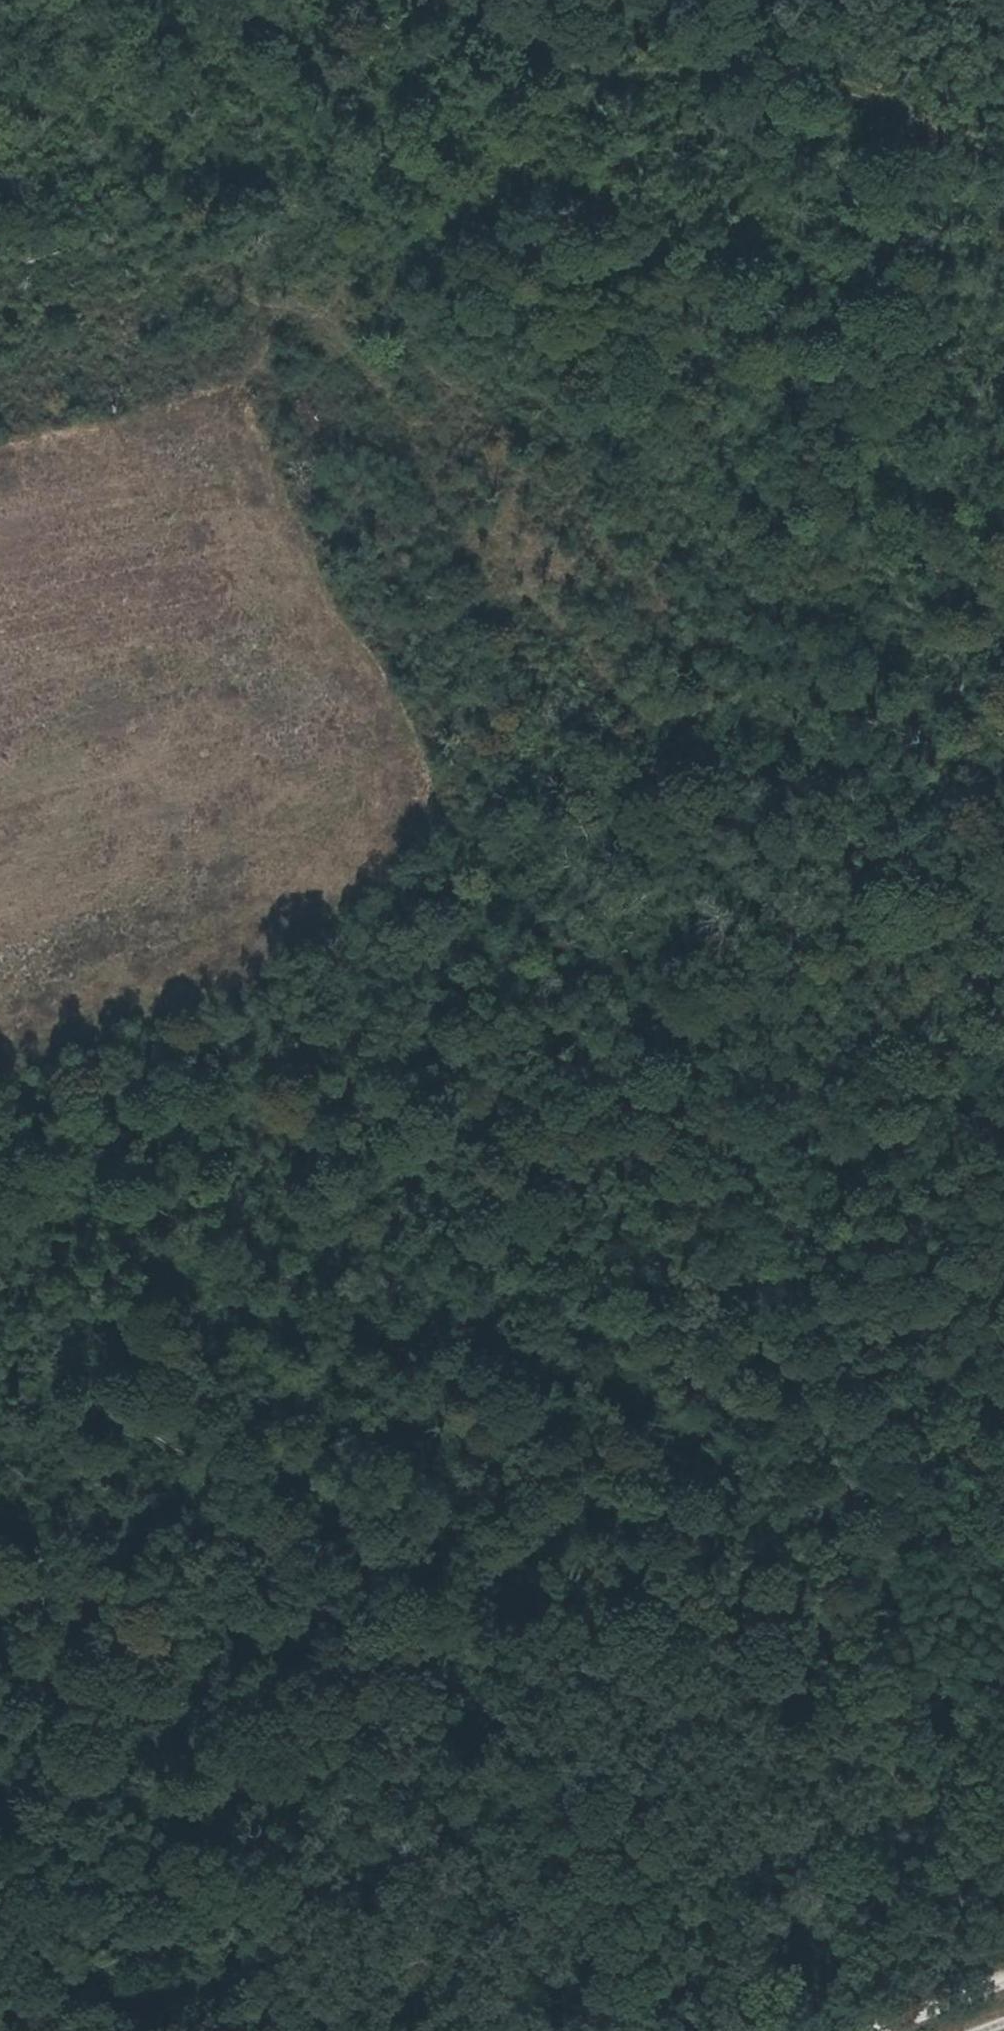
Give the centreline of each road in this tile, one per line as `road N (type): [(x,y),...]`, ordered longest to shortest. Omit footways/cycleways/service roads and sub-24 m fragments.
road 1 (track): [(469,0),(581,63),(827,67),(1003,157)]
road 2 (track): [(1003,1975),(865,2030)]

